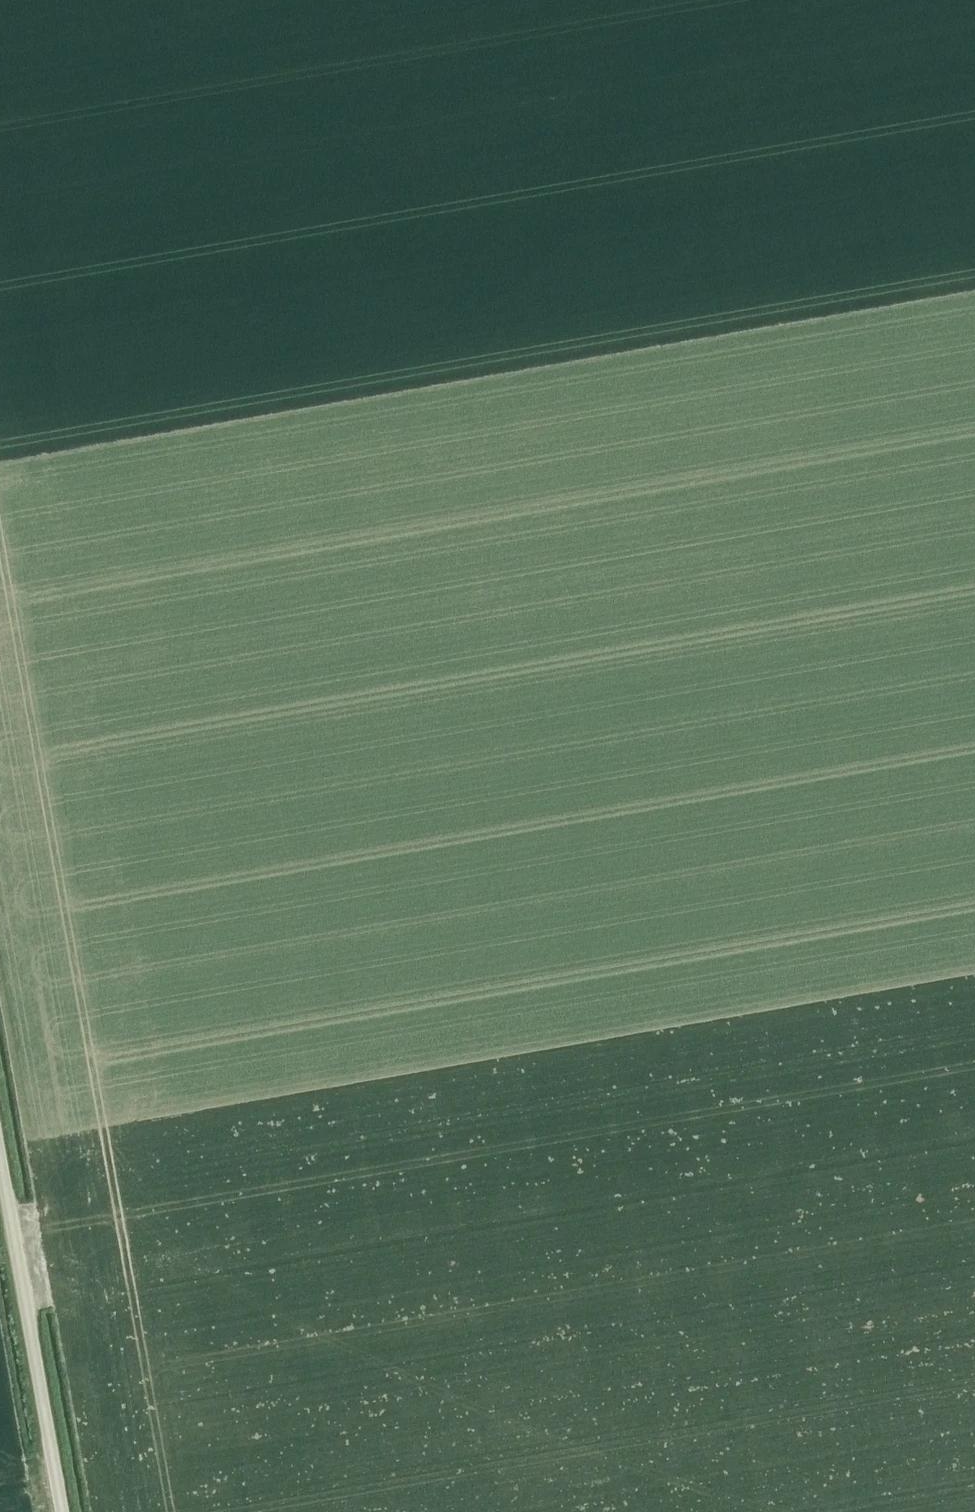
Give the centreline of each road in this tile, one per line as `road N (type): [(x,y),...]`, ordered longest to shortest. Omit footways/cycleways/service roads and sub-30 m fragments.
road 1 (unclassified): [(63,1511),(0,1156)]

